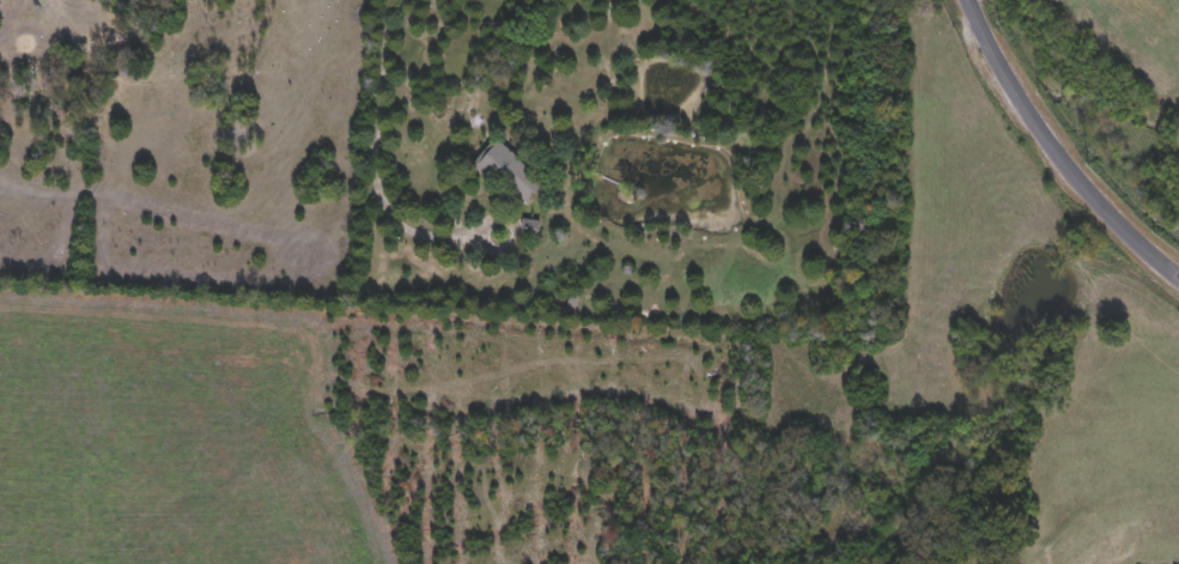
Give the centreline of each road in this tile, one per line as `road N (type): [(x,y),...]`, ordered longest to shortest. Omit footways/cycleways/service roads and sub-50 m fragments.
road 1 (residential): [(0,401),(271,416),(357,429),(406,453),(479,563)]
road 2 (tertiary): [(1178,277),(1130,239),(1056,154),(968,0)]

